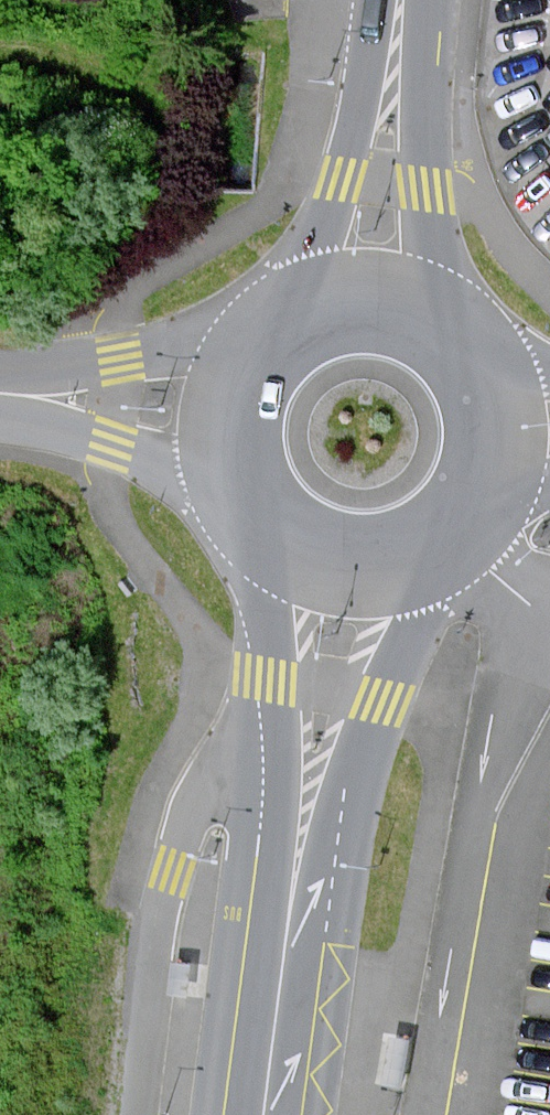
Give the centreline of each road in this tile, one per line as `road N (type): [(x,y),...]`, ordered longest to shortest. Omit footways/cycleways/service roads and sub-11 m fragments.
road 1 (primary): [(284,950),(373,699),(457,541)]
road 2 (unclassified): [(280,731),(241,751),(199,803),(169,868),(143,970),(130,1114)]
road 3 (primary): [(461,325),(433,262),(419,191),(409,0)]
road 4 (primary): [(384,0),(344,180),(294,300)]
road 5 (primary): [(294,300),(246,337),(214,410),(216,464),(252,531)]
road 6 (primary): [(252,531),(284,557),(342,577),(403,571),(457,541)]
road 7 (primary): [(280,731),(284,950)]
road 8 (primary): [(252,531),(277,628),(280,731)]
road 9 (primary): [(461,325),(429,302),(372,285),(294,300)]
road 10 (primary): [(483,510),(501,471),(506,429),(500,388),(482,350)]
road 11 (primary): [(284,950),(261,1114)]

